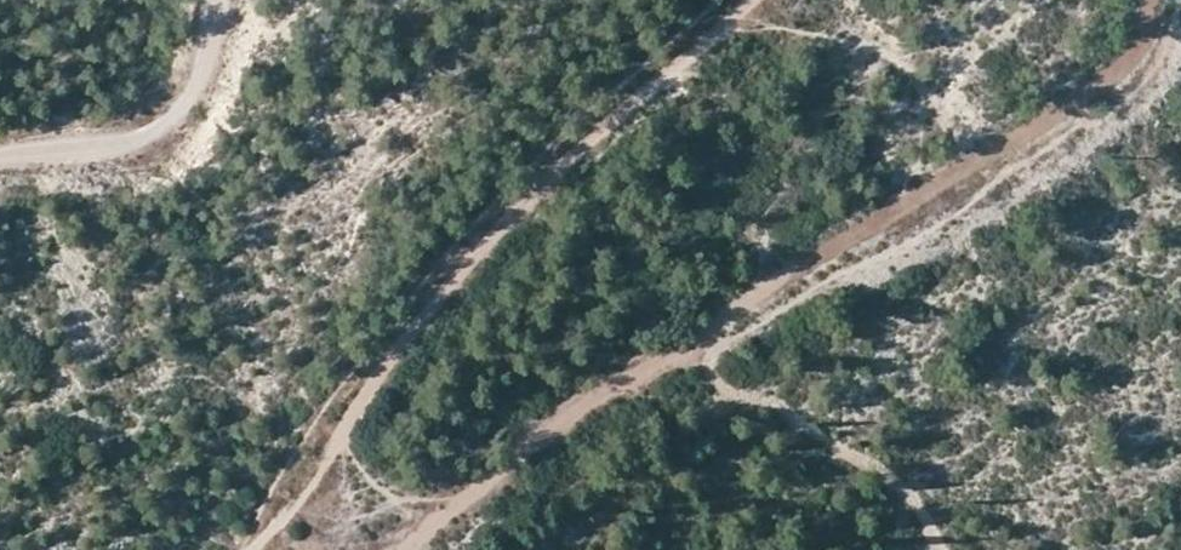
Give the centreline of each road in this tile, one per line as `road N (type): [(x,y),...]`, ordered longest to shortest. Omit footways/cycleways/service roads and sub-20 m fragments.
road 1 (track): [(0,158),(158,140),(188,112),(206,70),(216,0)]

